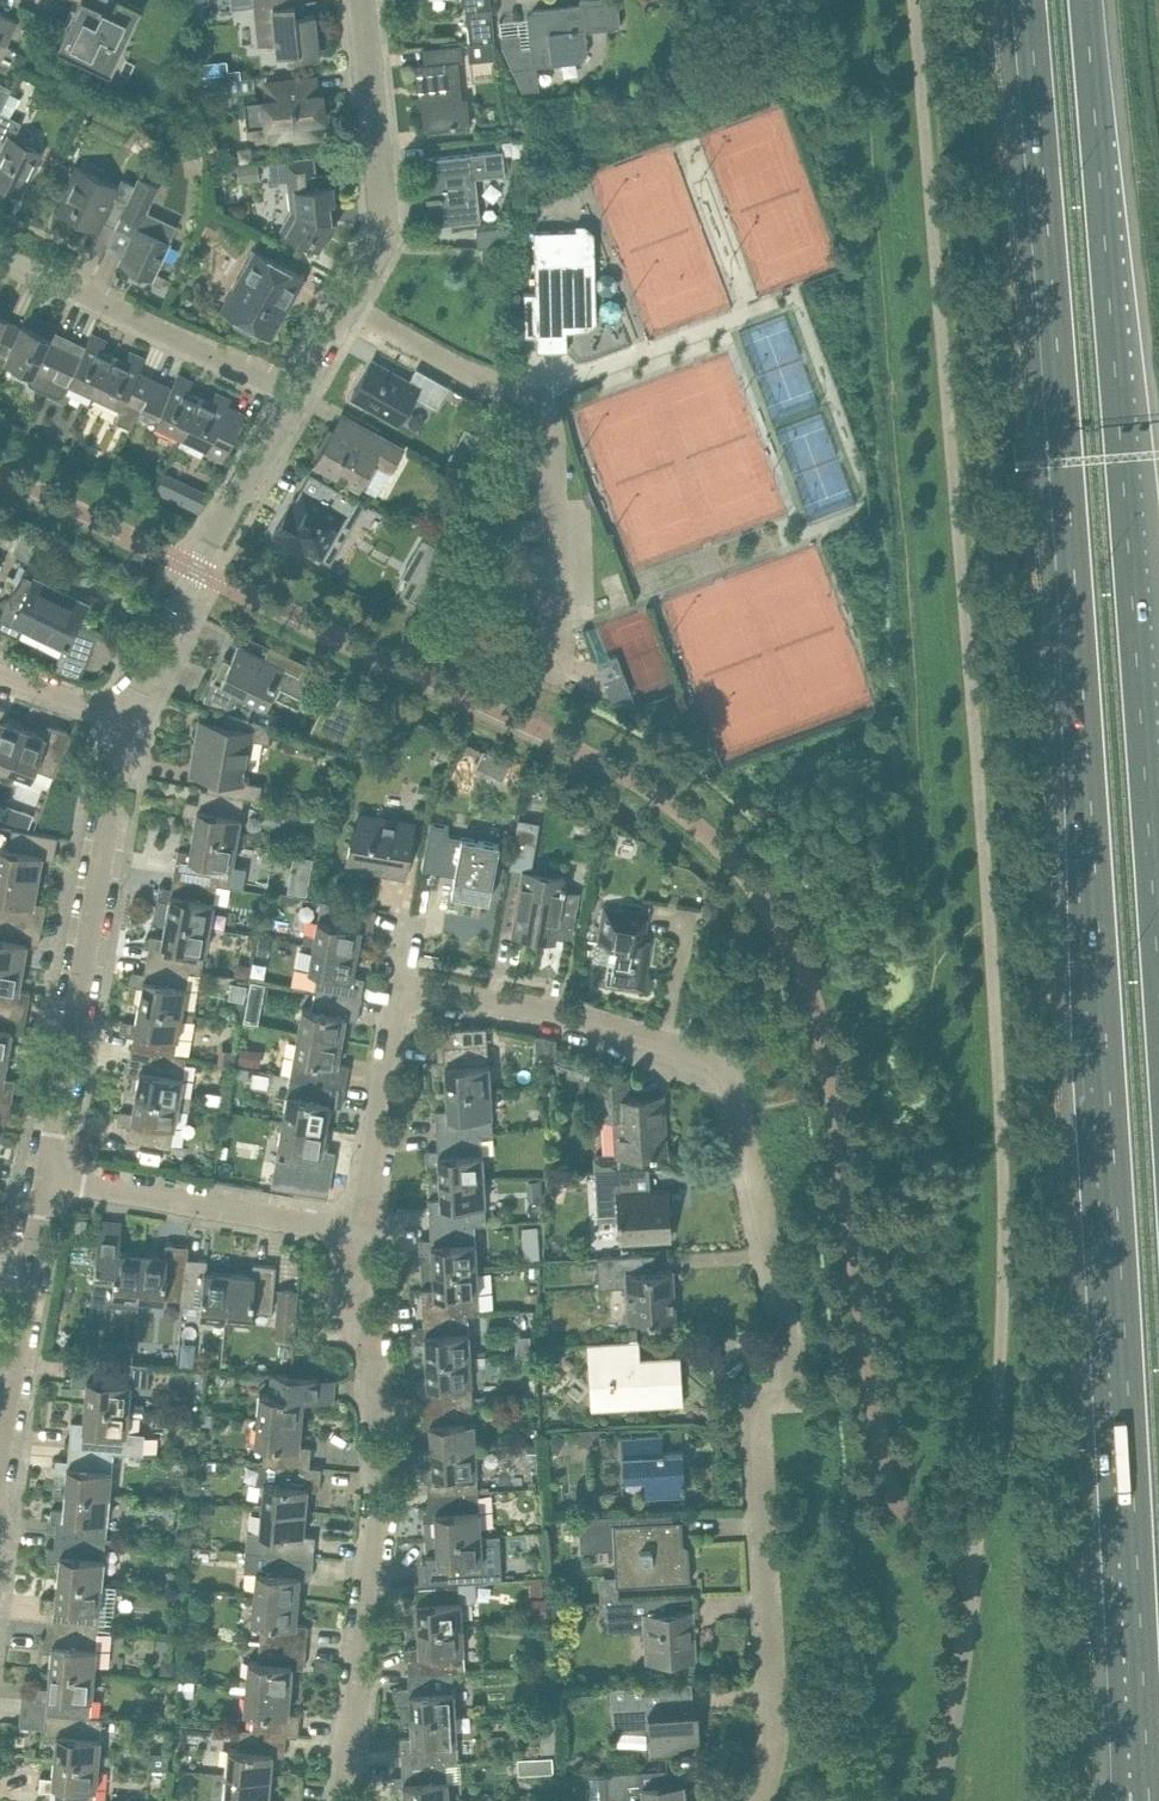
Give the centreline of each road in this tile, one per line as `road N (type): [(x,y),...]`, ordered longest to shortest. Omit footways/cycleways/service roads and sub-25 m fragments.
road 1 (motorway): [(1030,0),(1080,640),(1150,1794)]
road 2 (residential): [(357,1231),(390,1025),(409,994),(571,1013),(726,1063),(797,1387),(759,1414),(775,1696),(763,1800)]
road 3 (motorway): [(1158,1019),(1085,0)]
road 4 (residential): [(342,1800),(378,1513),(357,1231)]
road 5 (residential): [(553,691),(560,666),(544,408),(347,304)]
road 6 (residential): [(53,1176),(125,719)]
road 7 (residential): [(125,719),(197,568),(296,394)]
road 8 (residential): [(296,394),(0,253)]
road 9 (residential): [(347,304),(385,238),(360,0)]
road 10 (residential): [(357,1231),(53,1176)]
road 11 (residential): [(8,1385),(53,1176)]
road 12 (residential): [(125,719),(0,671)]

